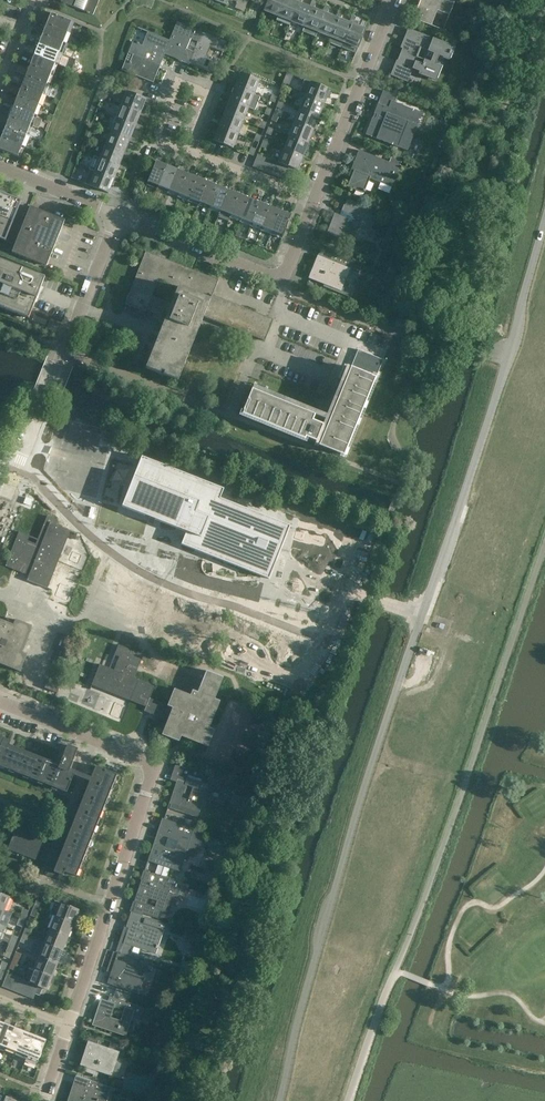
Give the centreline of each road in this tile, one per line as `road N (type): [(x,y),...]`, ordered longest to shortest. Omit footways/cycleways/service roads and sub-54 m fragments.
road 1 (residential): [(73,1024),(154,773),(148,761),(0,702)]
road 2 (residential): [(0,514),(118,217)]
road 3 (residential): [(314,203),(396,0)]
road 4 (residential): [(287,283),(118,217)]
road 5 (residential): [(429,342),(287,283)]
road 6 (residential): [(314,203),(189,149)]
road 7 (residential): [(118,217),(0,167)]
road 8 (residential): [(189,149),(157,136),(180,83),(211,96)]

